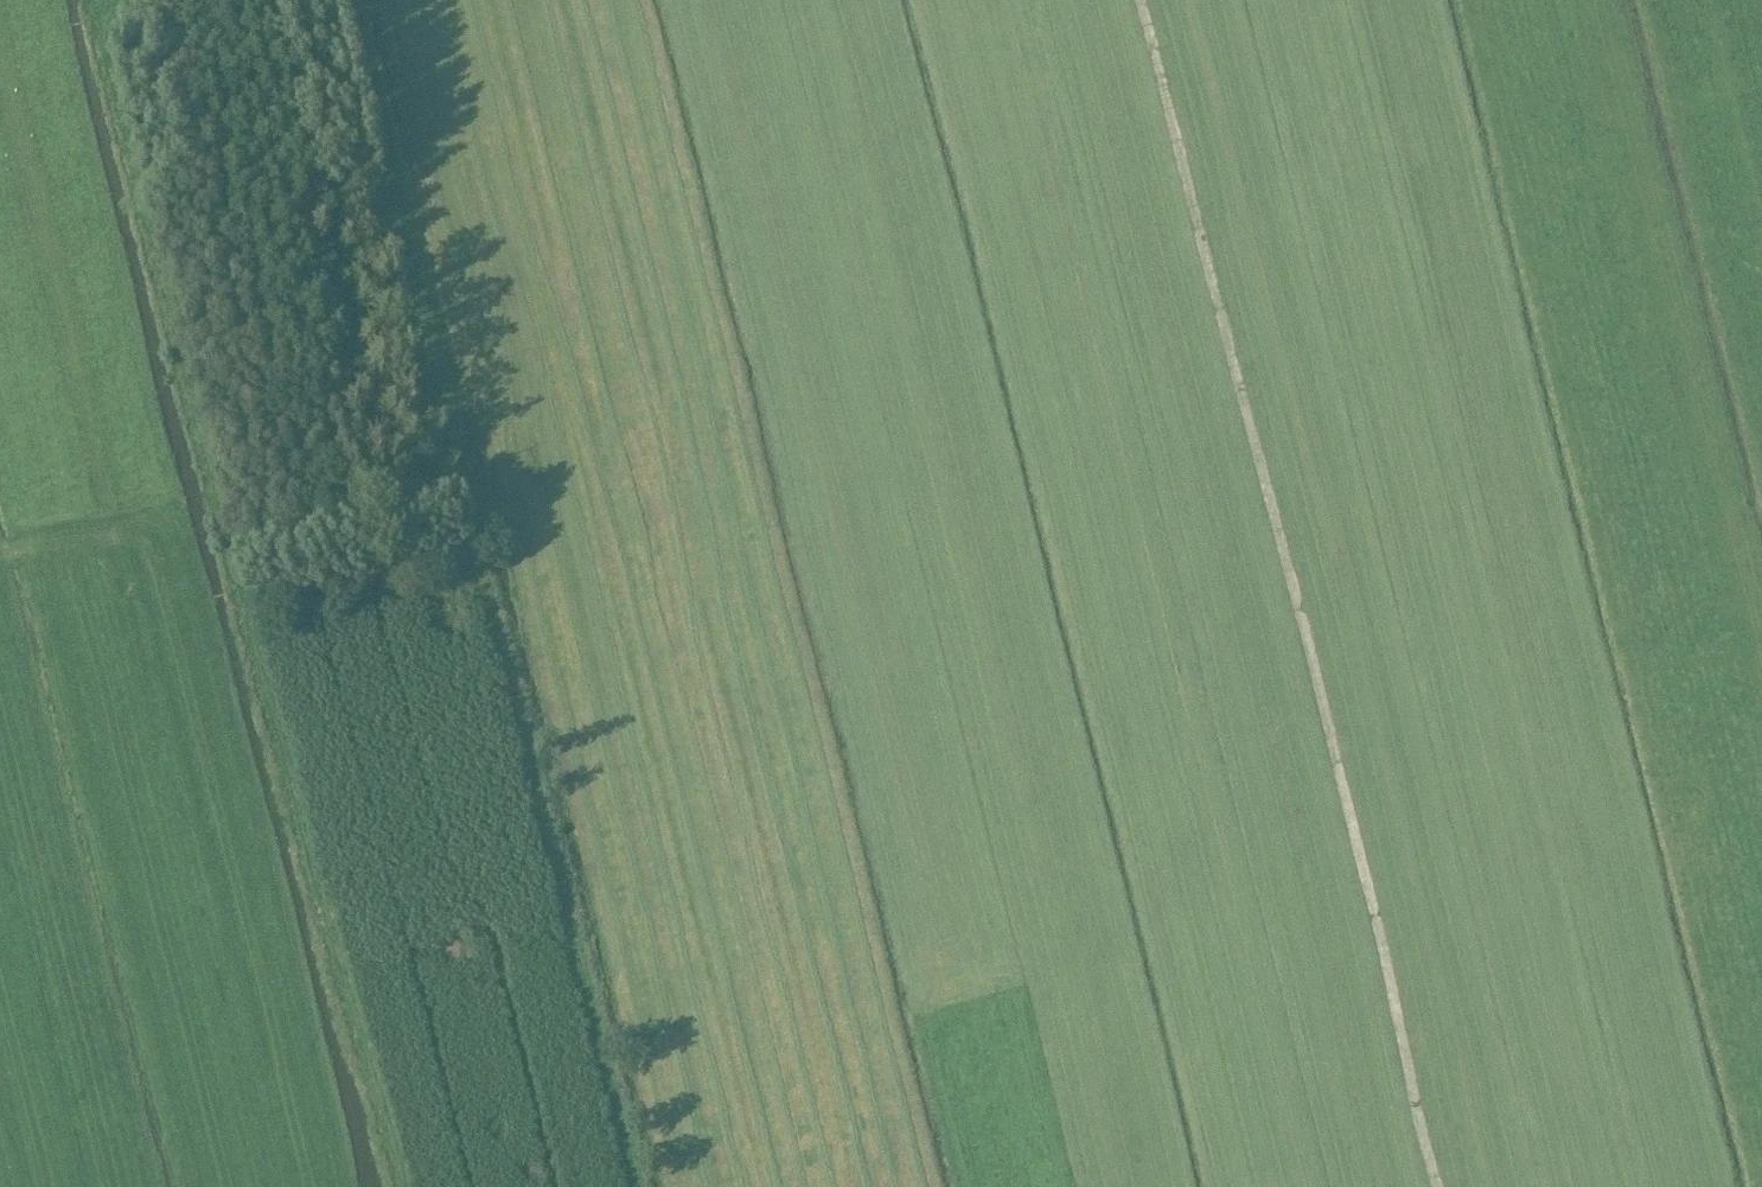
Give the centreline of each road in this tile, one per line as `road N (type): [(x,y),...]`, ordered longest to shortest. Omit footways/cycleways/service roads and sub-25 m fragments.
road 1 (track): [(1435,1186),(1141,0)]

